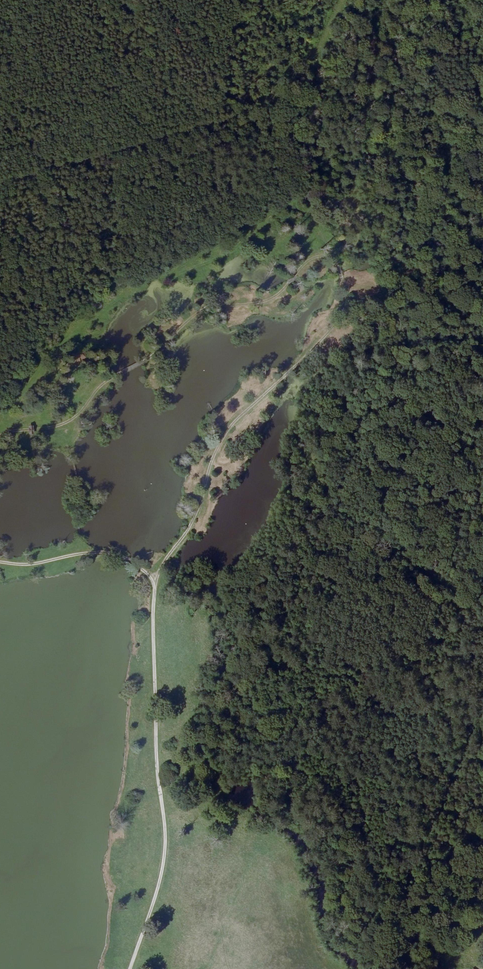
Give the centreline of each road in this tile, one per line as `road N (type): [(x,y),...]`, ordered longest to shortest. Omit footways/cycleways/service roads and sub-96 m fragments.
road 1 (unclassified): [(87,402),(195,314),(265,301),(311,259),(333,263),(342,298),(333,324),(223,433),(189,525),(154,578)]
road 2 (unclassified): [(154,578),(163,850),(128,968)]
road 3 (unclassified): [(0,562),(101,553),(154,578)]

